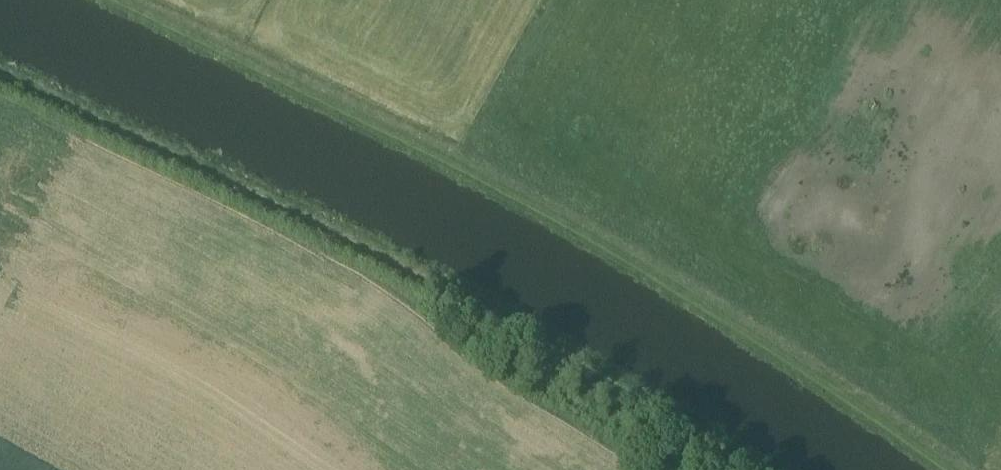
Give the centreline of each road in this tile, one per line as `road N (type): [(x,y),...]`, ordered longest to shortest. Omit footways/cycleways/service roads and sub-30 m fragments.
road 1 (track): [(123,0),(588,230),(758,330),(962,469)]
road 2 (track): [(0,74),(331,235),(633,403),(737,469)]

